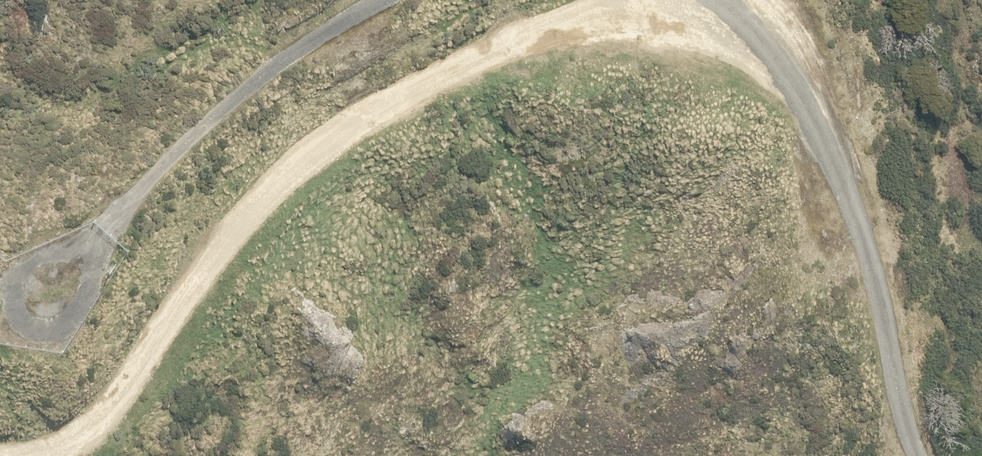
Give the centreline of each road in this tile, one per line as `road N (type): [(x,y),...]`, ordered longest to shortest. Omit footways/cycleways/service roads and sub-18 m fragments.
road 1 (unclassified): [(713,4),(522,41),(320,147),(207,246),(145,352),(84,429),(14,455)]
road 2 (unclassified): [(917,455),(870,248),(831,137),(765,44),(713,4)]
road 3 (unclassified): [(373,0),(322,16),(164,138),(14,296)]

